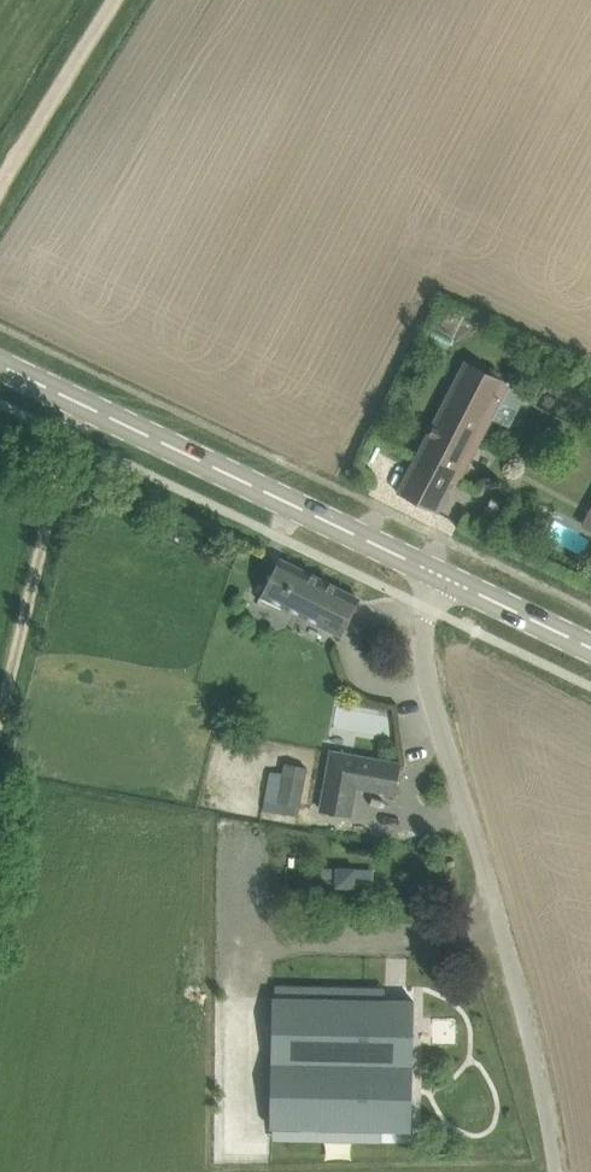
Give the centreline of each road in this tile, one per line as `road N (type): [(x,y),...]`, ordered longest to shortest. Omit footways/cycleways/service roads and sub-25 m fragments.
road 1 (unclassified): [(558,1171),(522,999),(422,638),(444,578)]
road 2 (secondary): [(444,578),(0,366)]
road 3 (track): [(73,436),(0,723)]
road 4 (track): [(0,184),(117,0)]
road 5 (secondary): [(590,644),(444,578)]

